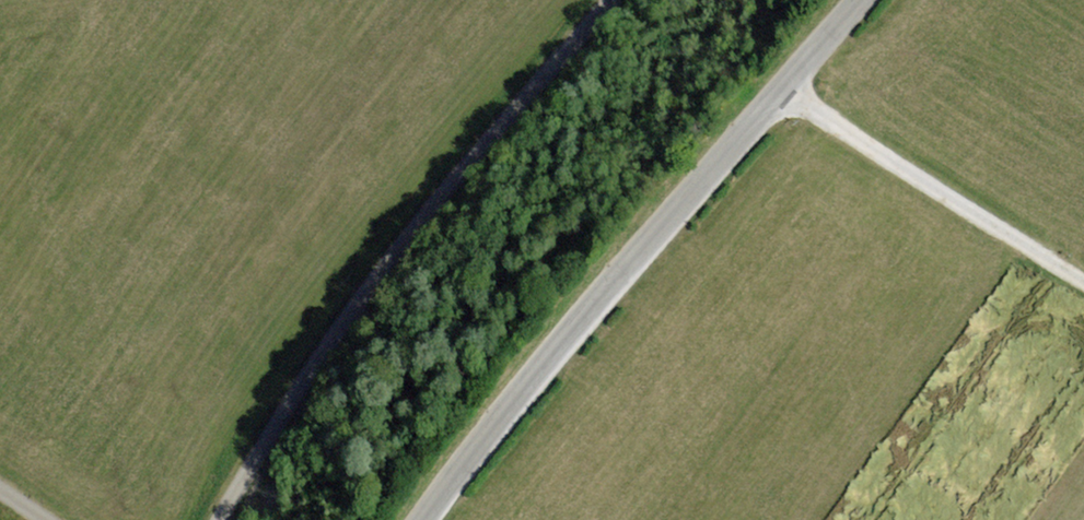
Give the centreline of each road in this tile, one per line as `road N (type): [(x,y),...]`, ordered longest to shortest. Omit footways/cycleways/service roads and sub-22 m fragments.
road 1 (unclassified): [(860,0),(530,381),(423,519)]
road 2 (unclassified): [(218,519),(302,375),(620,0)]
road 3 (track): [(782,90),(1083,280)]

